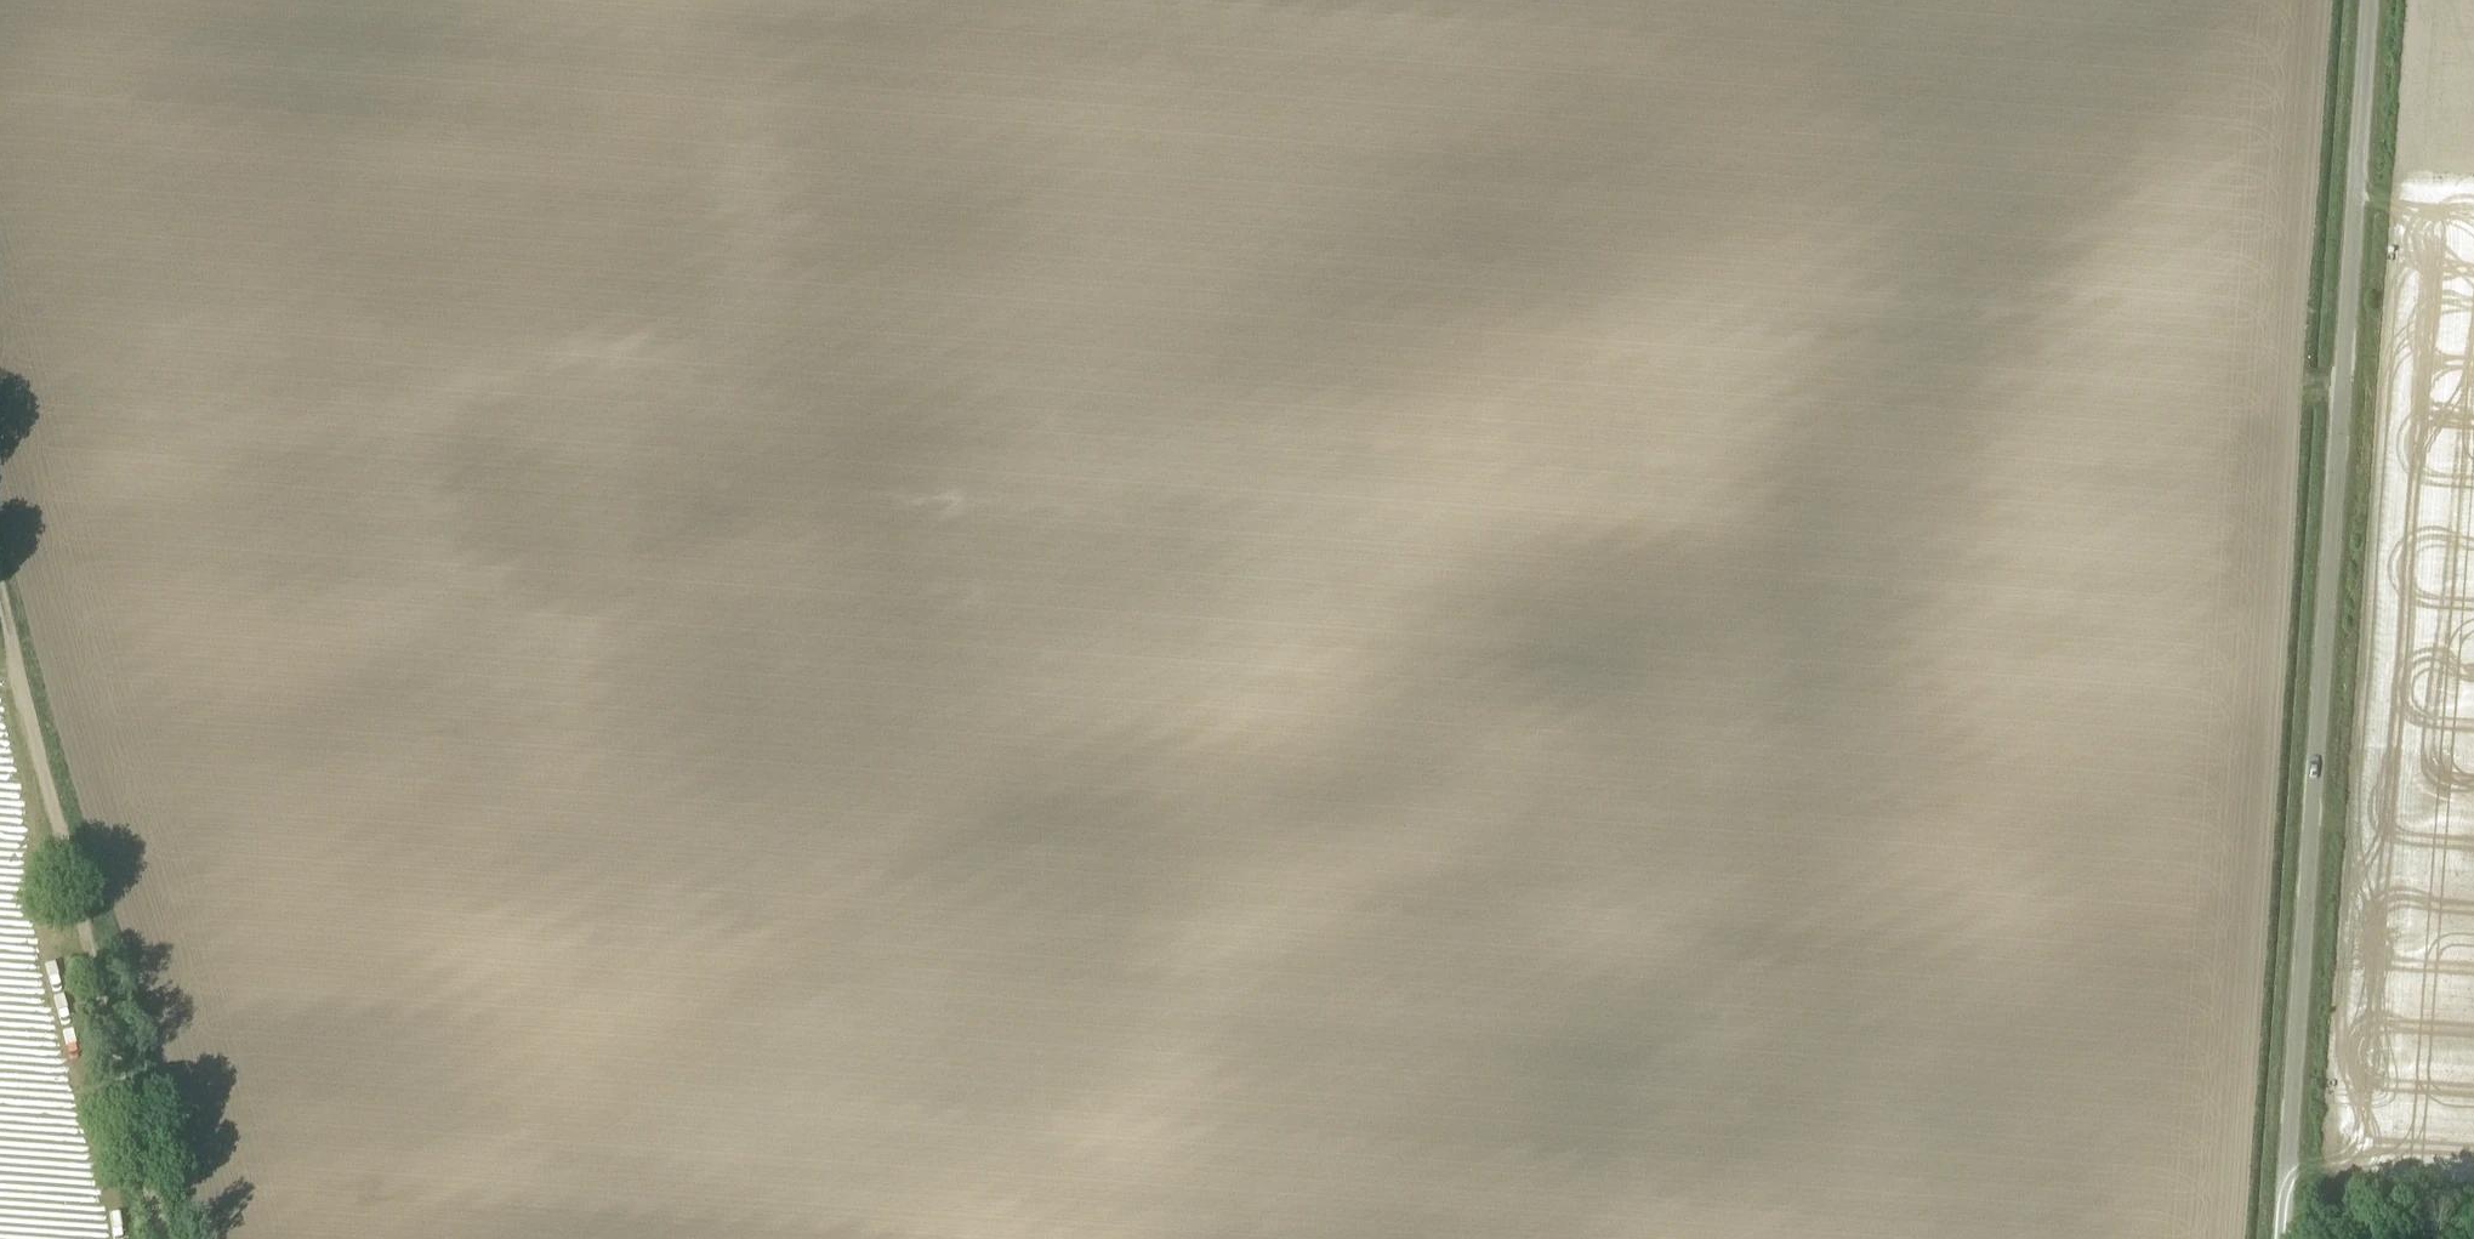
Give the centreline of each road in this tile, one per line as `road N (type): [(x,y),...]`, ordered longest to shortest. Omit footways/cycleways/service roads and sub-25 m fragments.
road 1 (unclassified): [(2280,1238),(2364,0)]
road 2 (track): [(161,1238),(0,619)]

